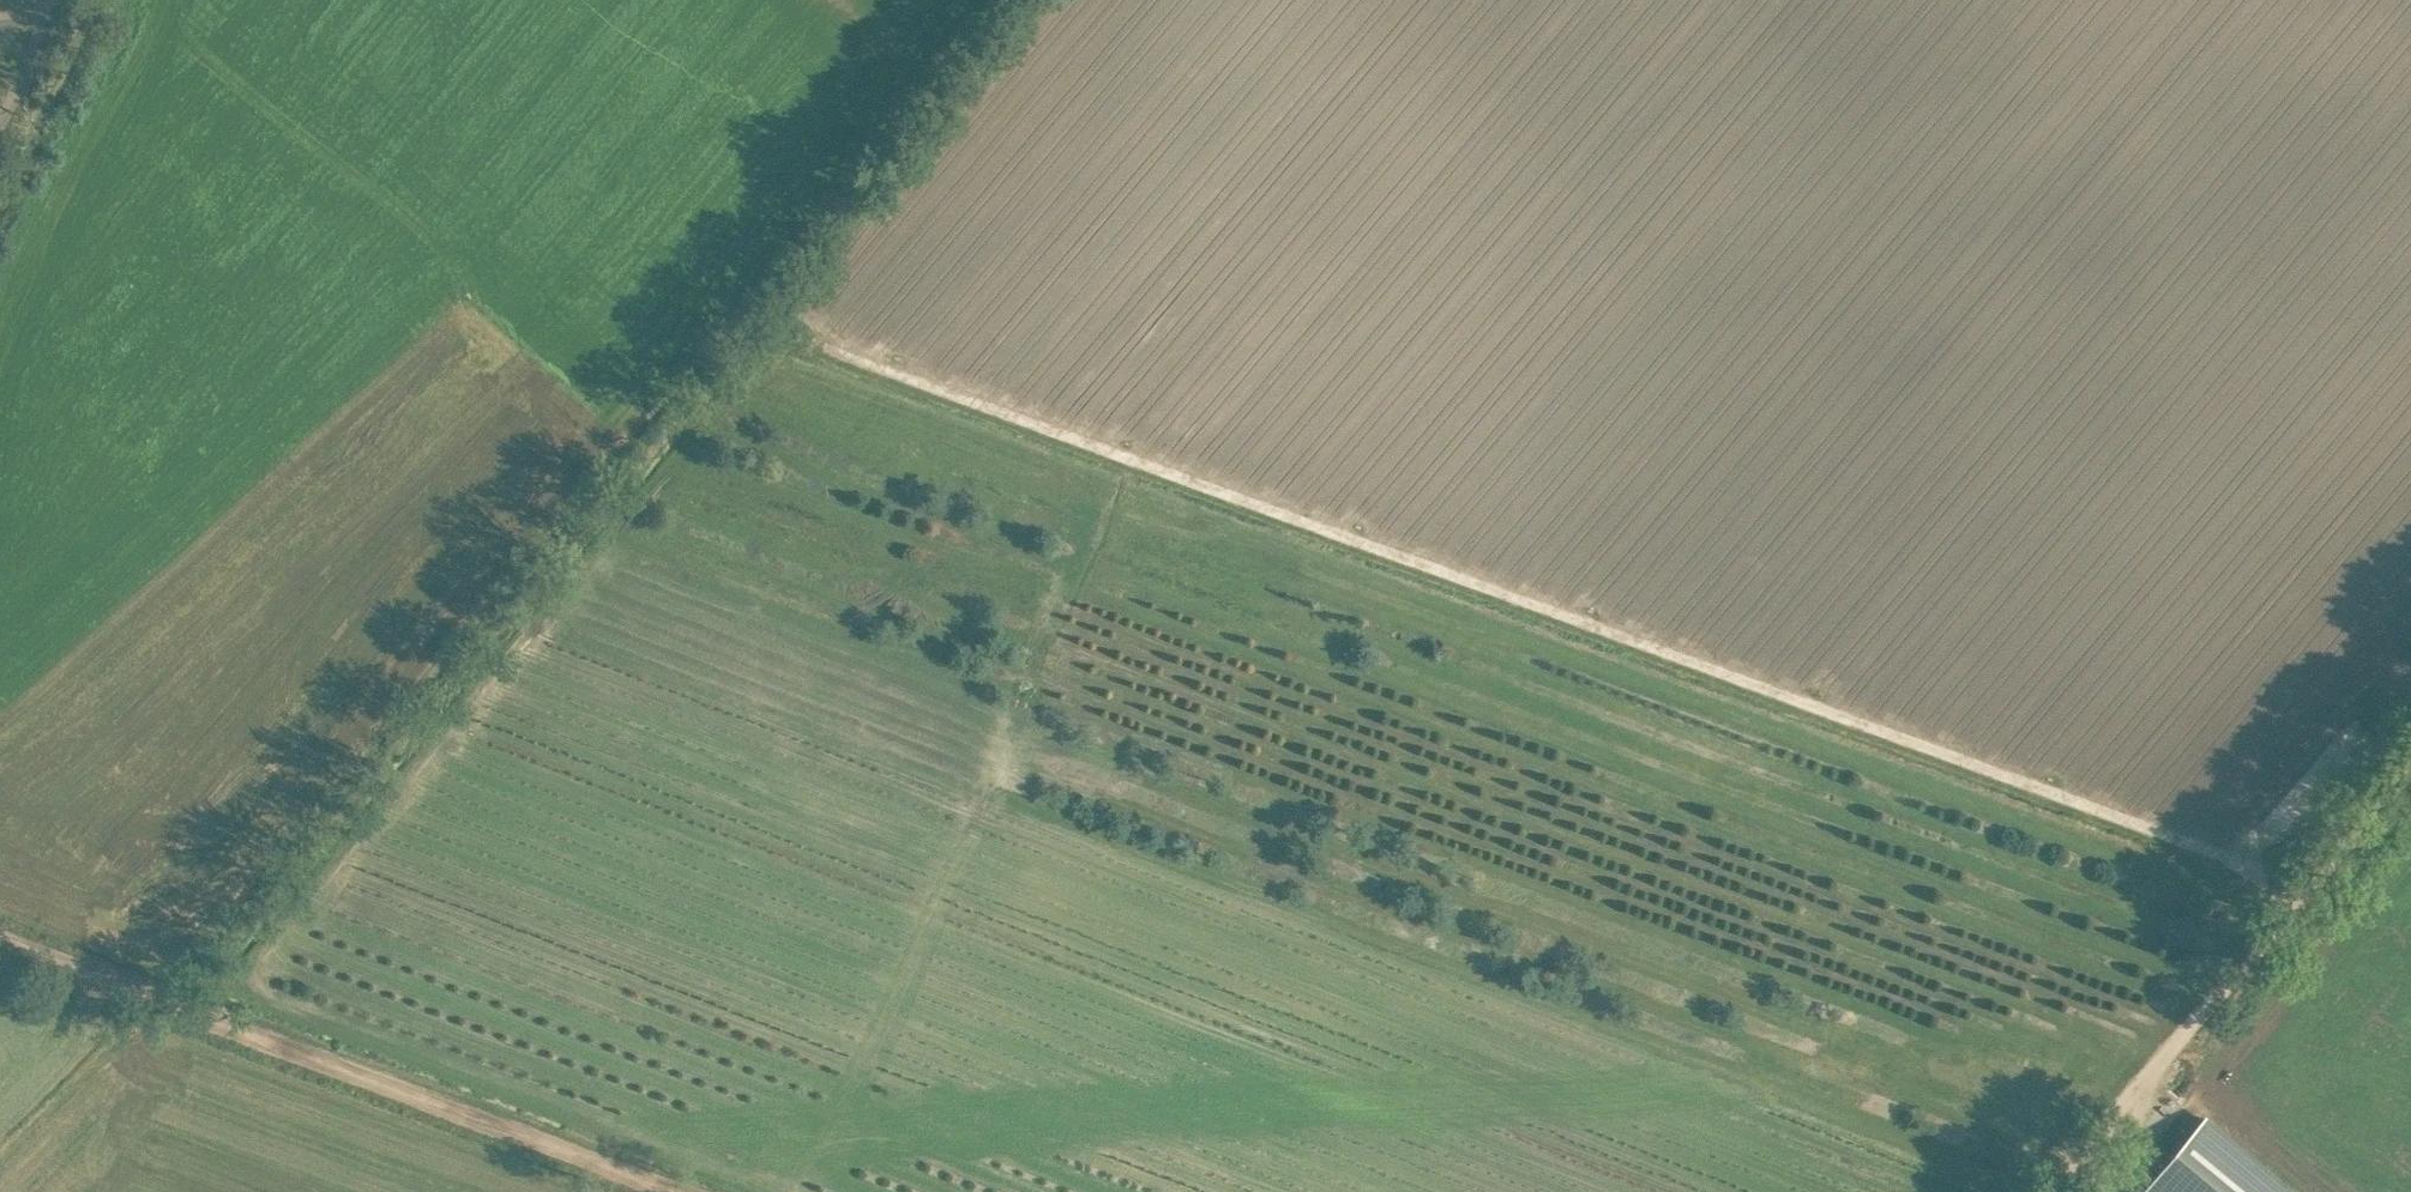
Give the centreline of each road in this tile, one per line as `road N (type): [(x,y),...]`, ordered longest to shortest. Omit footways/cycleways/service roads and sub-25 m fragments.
road 1 (track): [(669,1191),(0,932)]
road 2 (unclassified): [(2068,1191),(2335,862)]
road 3 (track): [(0,214),(103,0)]

